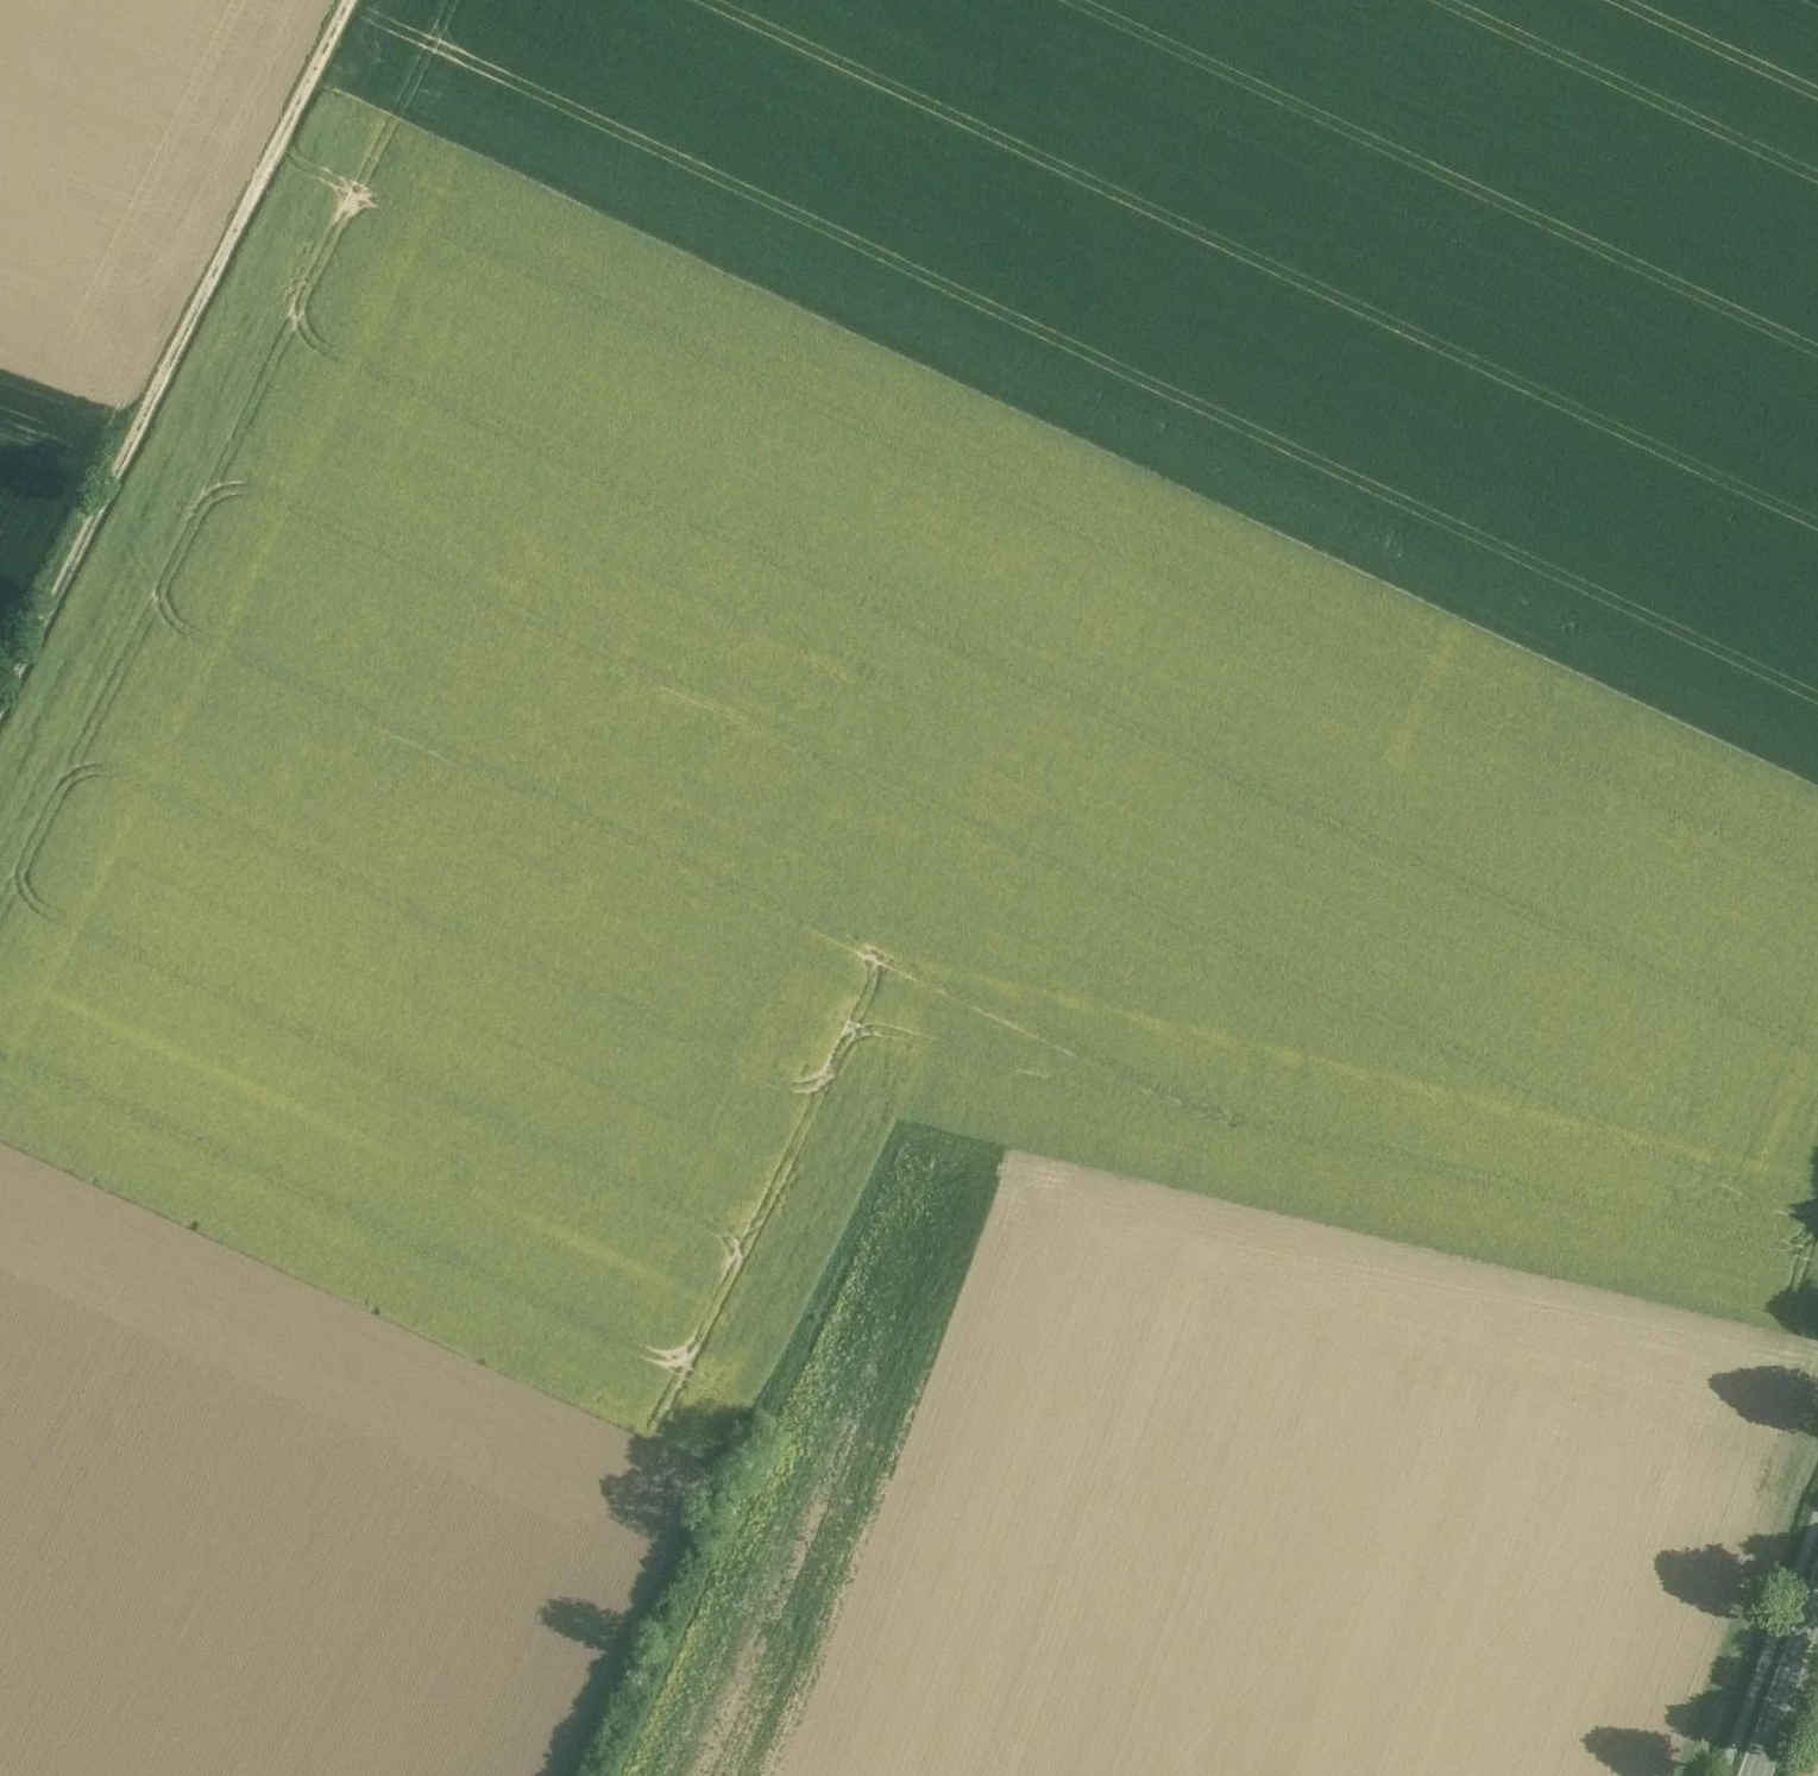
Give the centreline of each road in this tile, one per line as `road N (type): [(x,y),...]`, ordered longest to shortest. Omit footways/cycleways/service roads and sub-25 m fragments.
road 1 (unclassified): [(0,708),(351,0)]
road 2 (tertiary): [(1757,1775),(1817,1609)]

